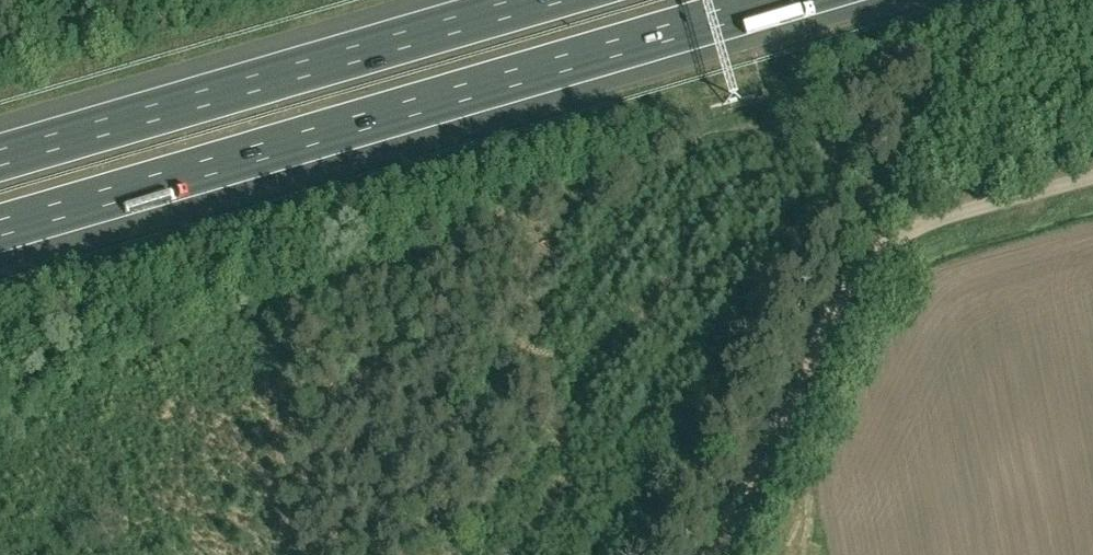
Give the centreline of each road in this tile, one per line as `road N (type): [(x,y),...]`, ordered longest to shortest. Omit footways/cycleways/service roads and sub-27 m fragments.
road 1 (motorway): [(0,227),(779,0)]
road 2 (motorway): [(539,0),(0,157)]
road 3 (track): [(709,554),(857,273),(886,245)]
road 4 (unclassified): [(1092,178),(939,220),(886,245)]

